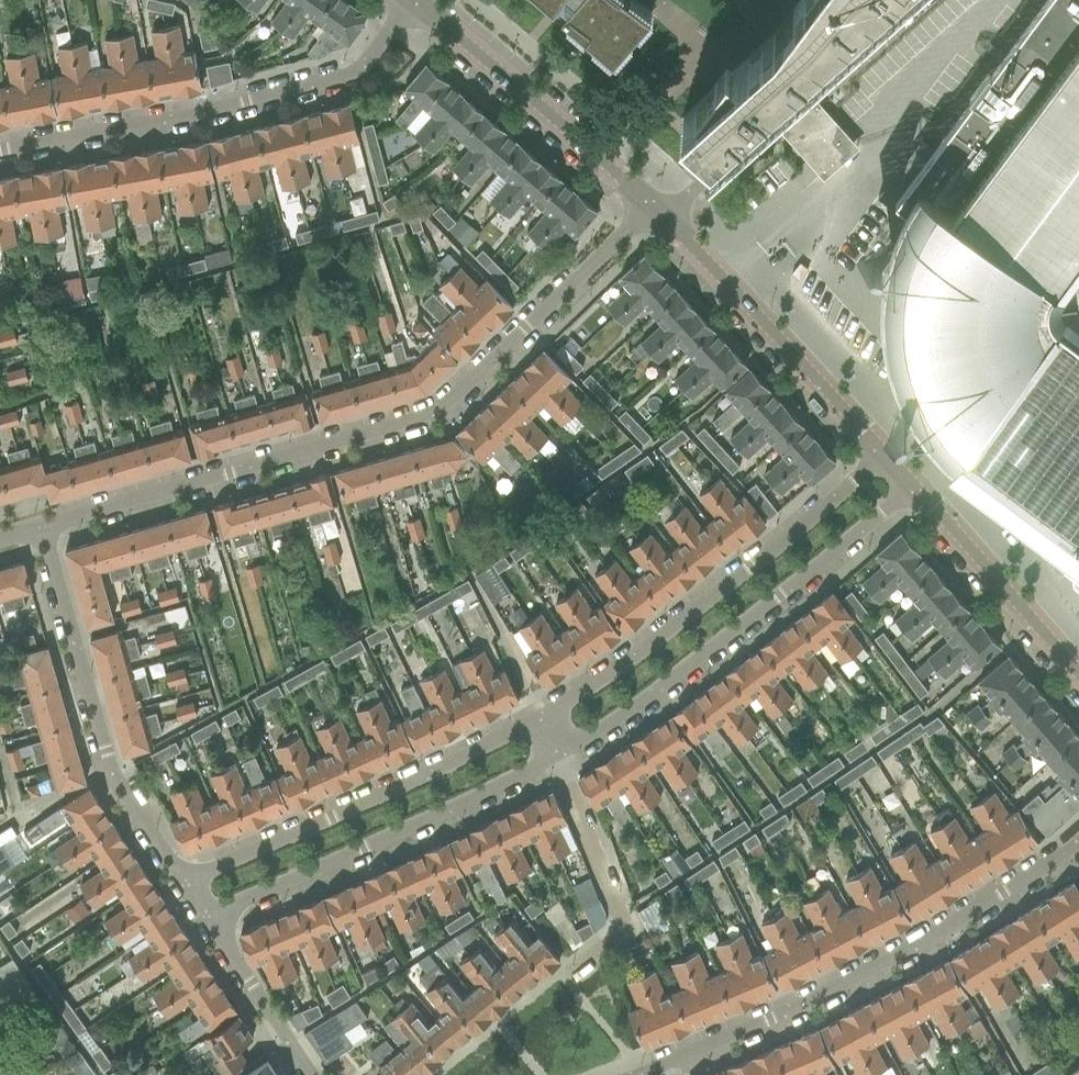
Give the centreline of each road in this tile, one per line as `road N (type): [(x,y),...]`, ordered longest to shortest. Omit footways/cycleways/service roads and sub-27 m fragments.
road 1 (residential): [(207,917),(439,816),(635,711),(912,485)]
road 2 (residential): [(885,455),(547,716),(183,882)]
road 3 (residential): [(44,527),(453,396),(652,205)]
road 4 (residential): [(637,1074),(888,962),(1078,842)]
road 5 (residential): [(411,0),(361,71),(203,113),(0,152)]
road 6 (residential): [(183,882),(113,772),(44,527)]
road 7 (residential): [(664,216),(911,0)]
road 8 (tertiary): [(885,455),(664,216)]
road 9 (tertiary): [(652,205),(415,0)]
road 10 (tertiary): [(1078,674),(912,485)]
road 11 (residential): [(311,1074),(207,917)]

